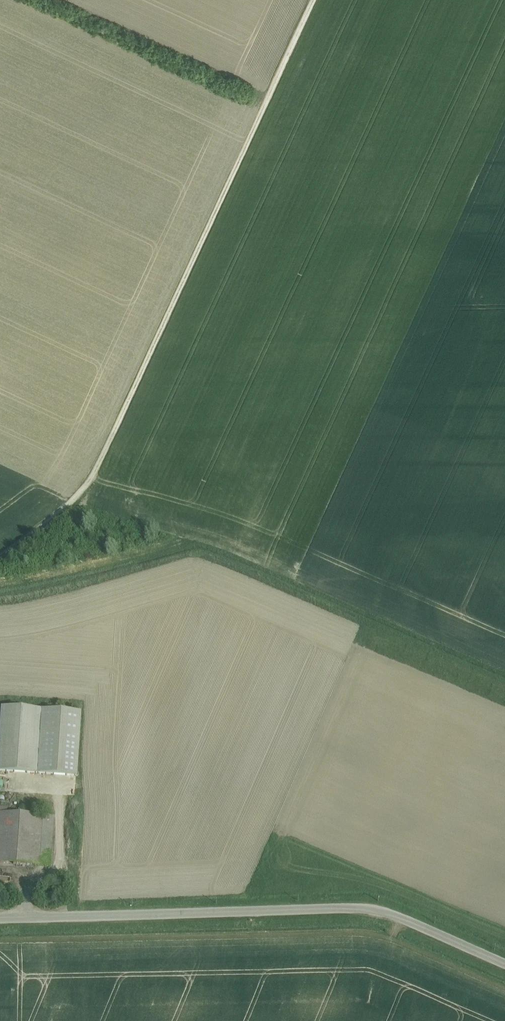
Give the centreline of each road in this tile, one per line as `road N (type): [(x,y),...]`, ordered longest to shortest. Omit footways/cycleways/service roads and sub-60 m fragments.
road 1 (track): [(313,0),(93,476),(0,557)]
road 2 (unclassified): [(0,920),(364,909),(504,965)]

